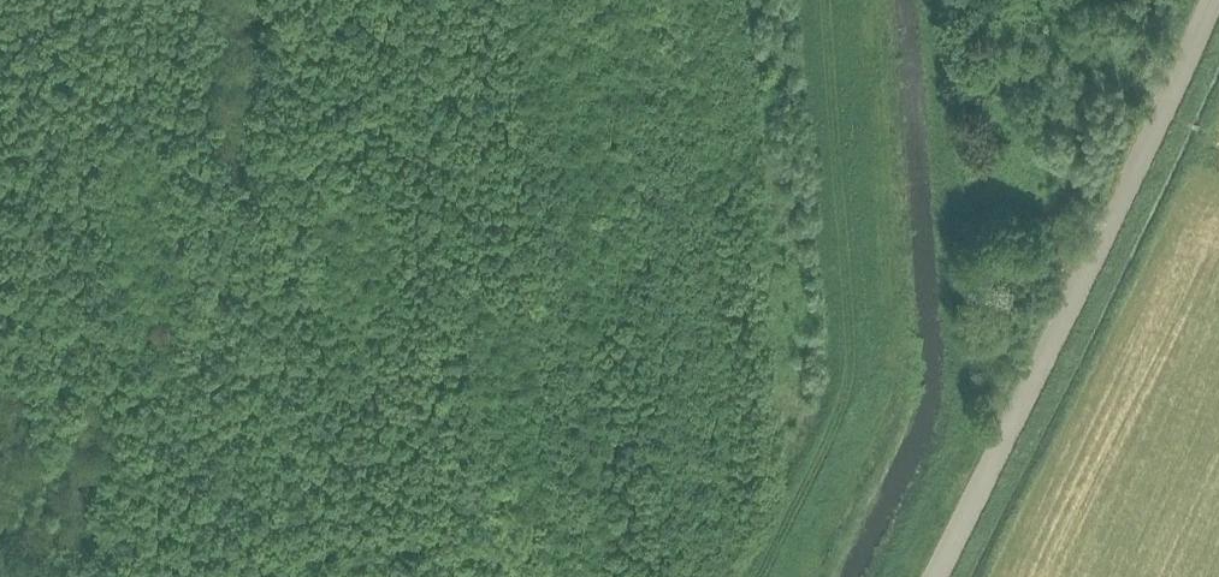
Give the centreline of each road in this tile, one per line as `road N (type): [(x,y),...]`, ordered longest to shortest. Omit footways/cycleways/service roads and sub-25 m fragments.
road 1 (tertiary): [(942,576),(1217,0)]

